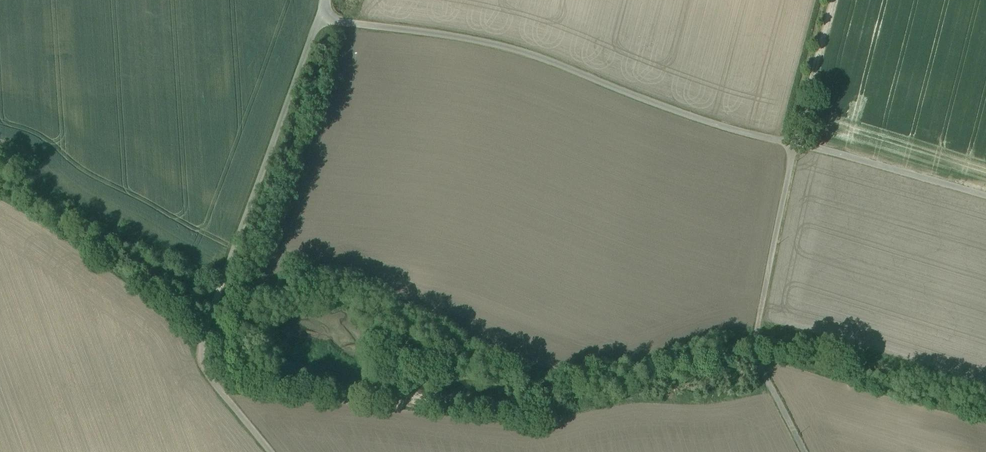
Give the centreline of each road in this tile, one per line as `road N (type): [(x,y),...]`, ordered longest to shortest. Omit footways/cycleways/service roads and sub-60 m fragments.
road 1 (residential): [(320,10),(517,43),(702,113),(985,191)]
road 2 (residential): [(320,10),(202,333),(201,357),(271,451)]
road 3 (track): [(832,0),(796,135)]

